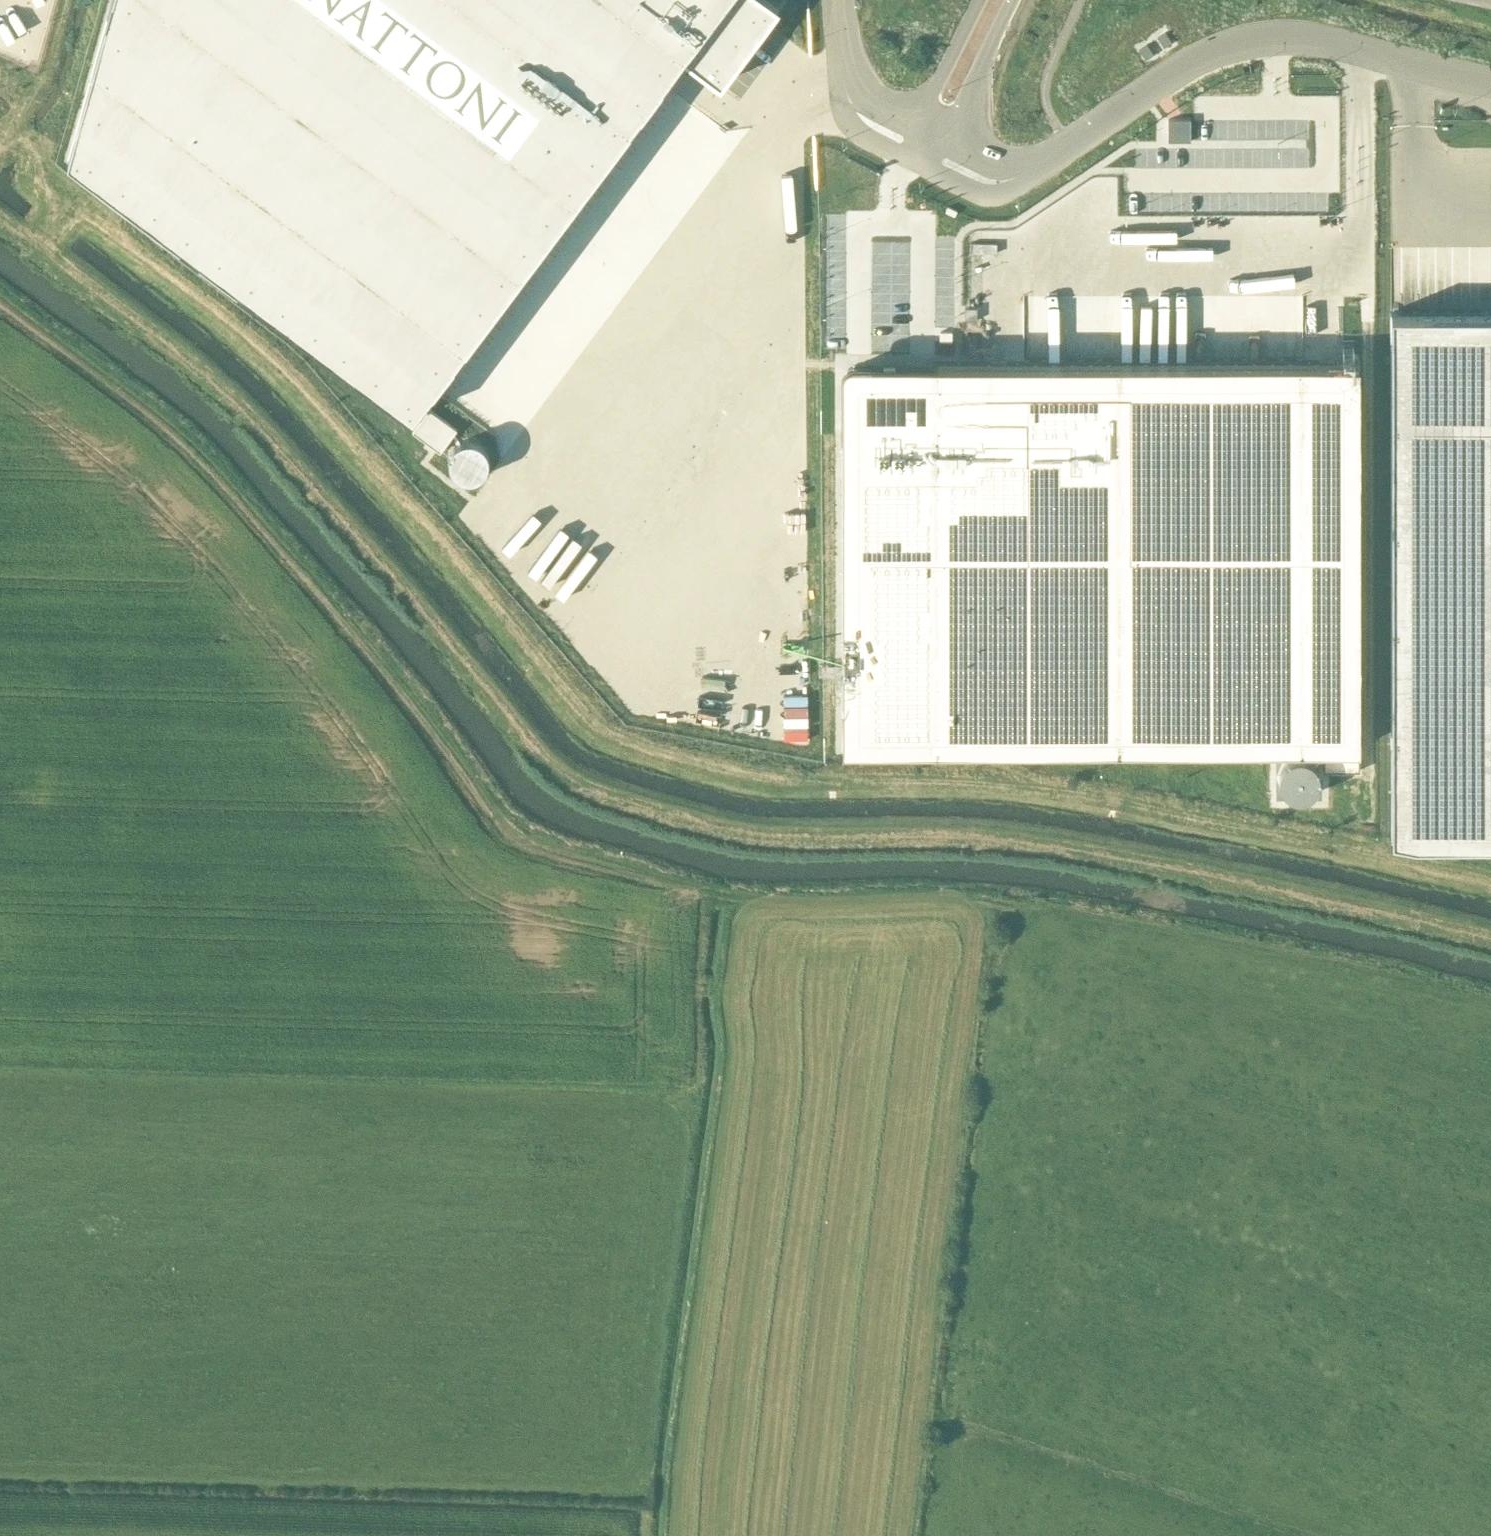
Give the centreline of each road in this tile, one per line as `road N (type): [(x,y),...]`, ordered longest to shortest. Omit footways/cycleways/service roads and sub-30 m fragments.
road 1 (track): [(702,983),(758,994),(782,1033),(720,1535)]
road 2 (unclassified): [(936,158),(988,181),(1031,172),(1198,58),(1260,41),(1319,42),(1490,84)]
road 3 (unclassified): [(936,158),(1013,0)]
road 4 (unclassified): [(835,0),(839,66),(861,119),(906,144)]
road 5 (unclassified): [(980,0),(906,144)]

